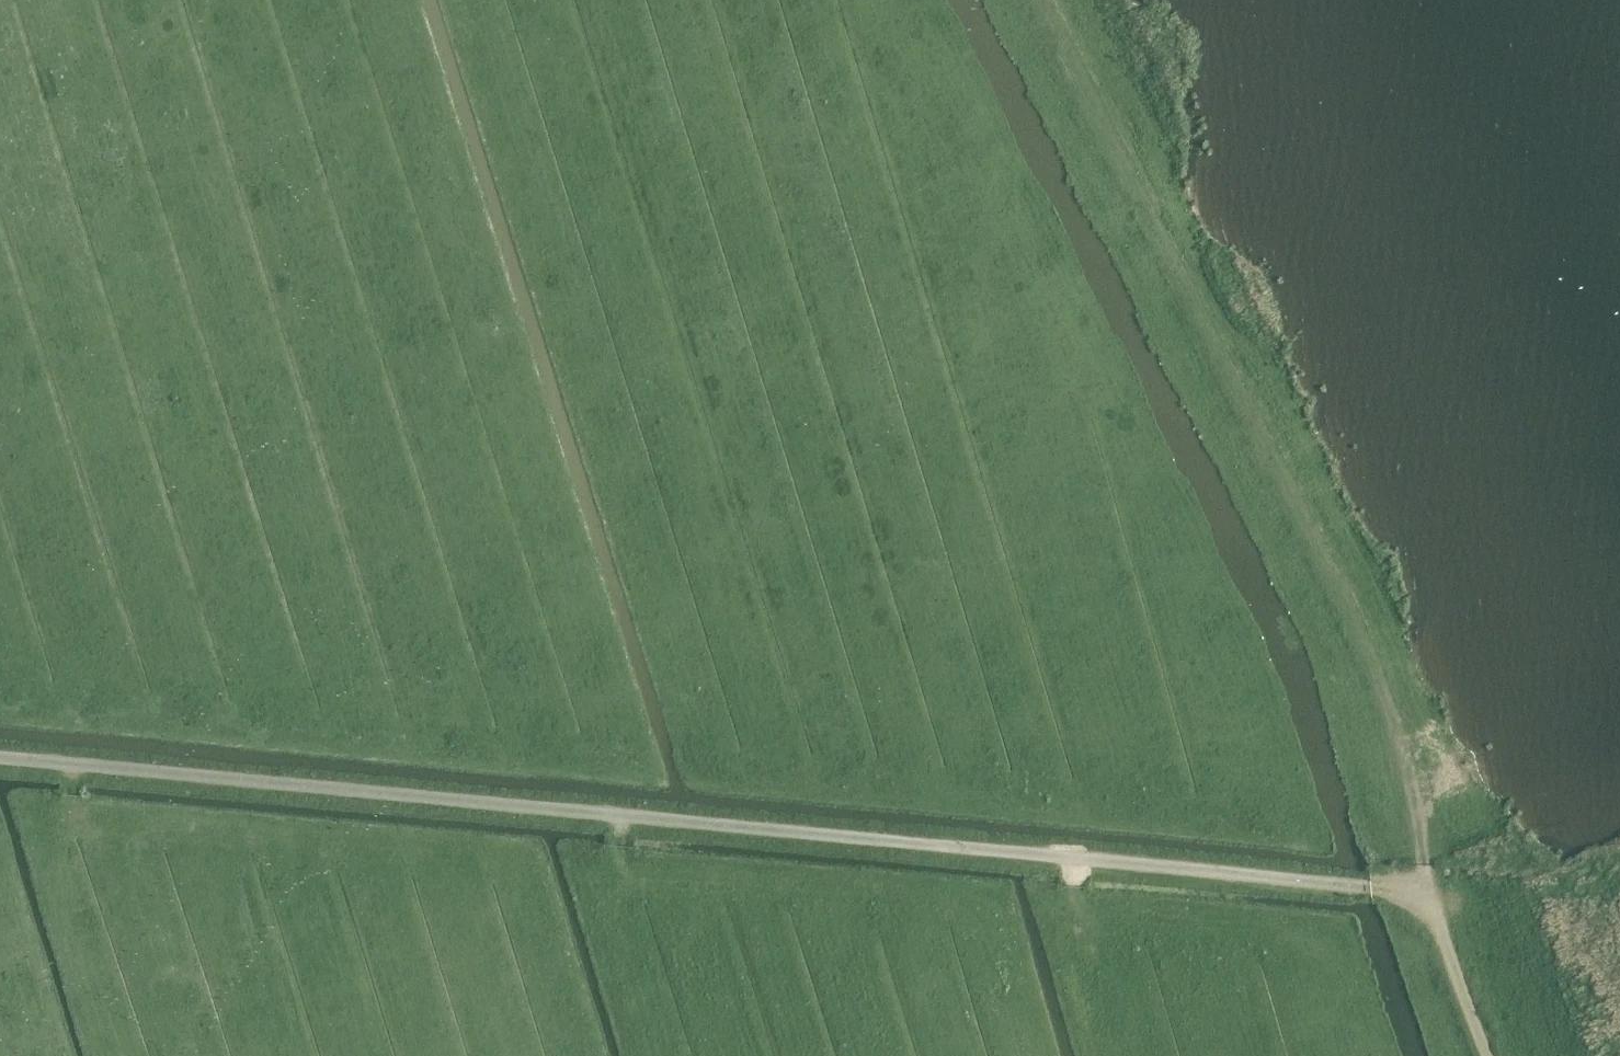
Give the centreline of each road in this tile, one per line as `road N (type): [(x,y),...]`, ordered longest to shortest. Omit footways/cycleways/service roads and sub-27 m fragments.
road 1 (unclassified): [(0,756),(1371,886)]
road 2 (track): [(1487,1055),(1433,907),(1420,896),(1371,886)]

